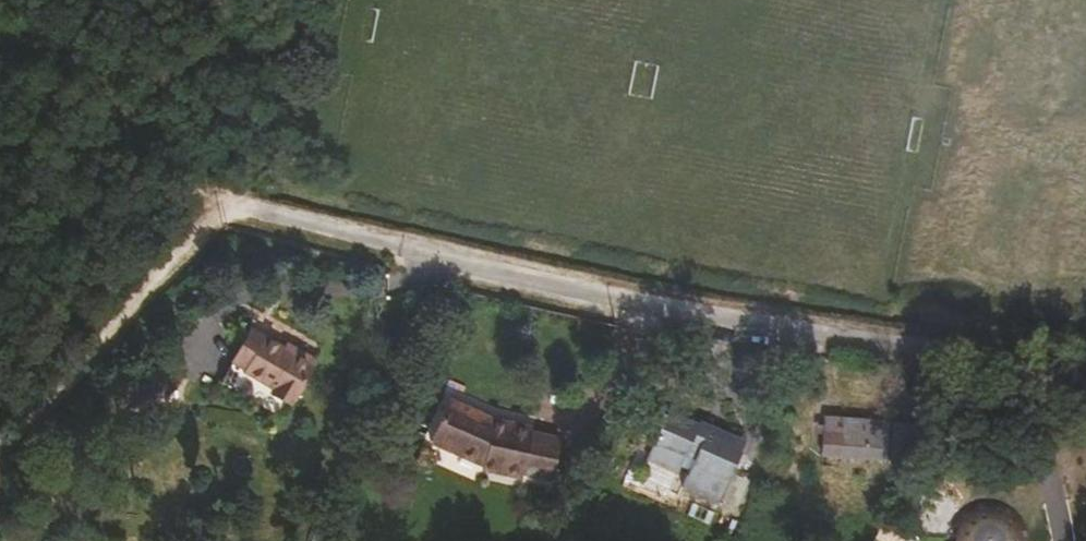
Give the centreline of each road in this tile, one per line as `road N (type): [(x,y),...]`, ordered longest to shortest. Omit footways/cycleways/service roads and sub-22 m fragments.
road 1 (track): [(222,196),(327,234),(1085,389)]
road 2 (track): [(0,432),(75,387),(222,196)]
road 3 (track): [(222,196),(149,153),(38,41),(0,19)]

